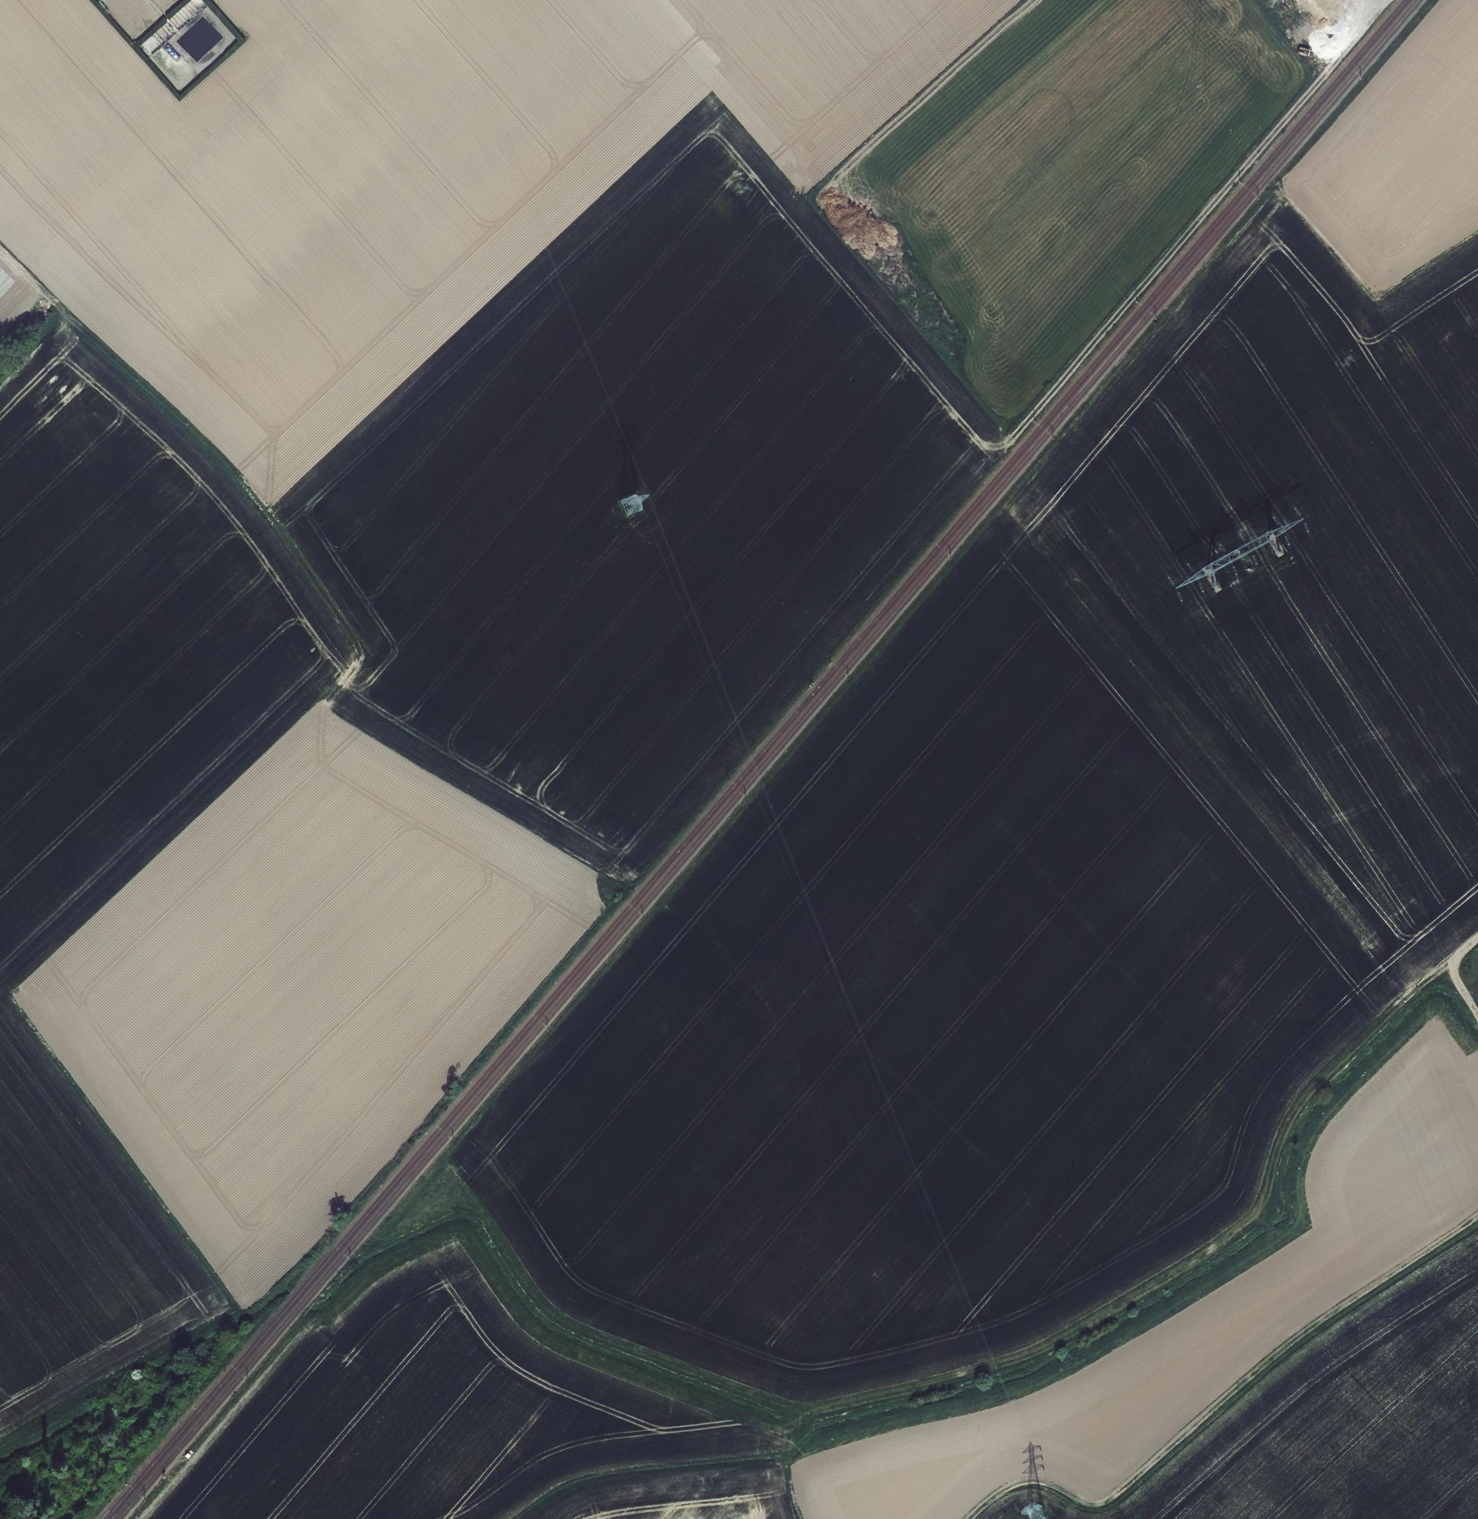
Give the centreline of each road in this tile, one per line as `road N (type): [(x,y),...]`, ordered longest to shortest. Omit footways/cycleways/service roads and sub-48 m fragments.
road 1 (track): [(1477,1215),(1309,1332),(1129,1491),(1110,1502),(1079,1502),(1022,1485),(974,1518)]
road 2 (track): [(1388,0),(1009,442)]
road 3 (track): [(0,1438),(230,1312)]

